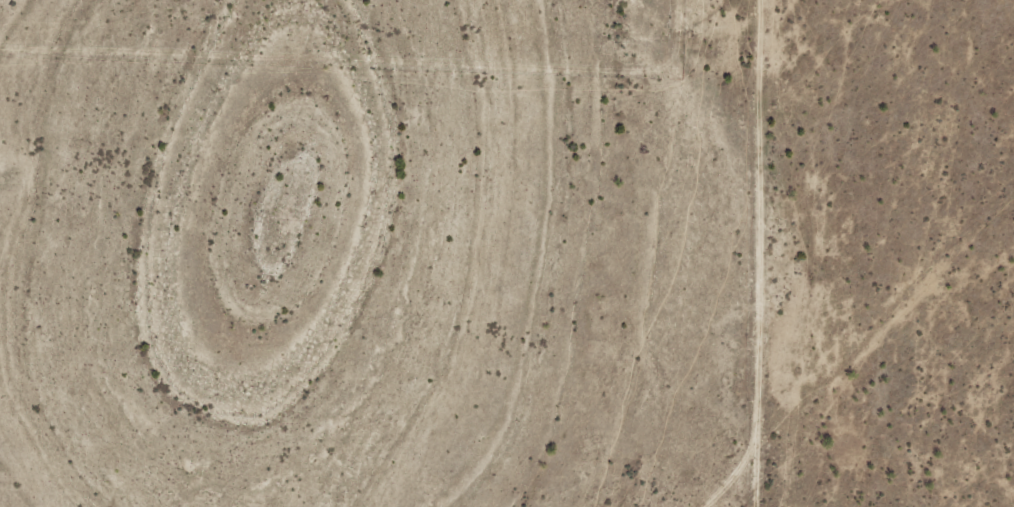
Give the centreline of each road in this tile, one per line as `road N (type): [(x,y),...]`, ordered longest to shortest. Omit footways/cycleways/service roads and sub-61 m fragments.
road 1 (track): [(748,465),(749,389),(705,0)]
road 2 (track): [(723,506),(748,465),(846,399),(1013,229)]

